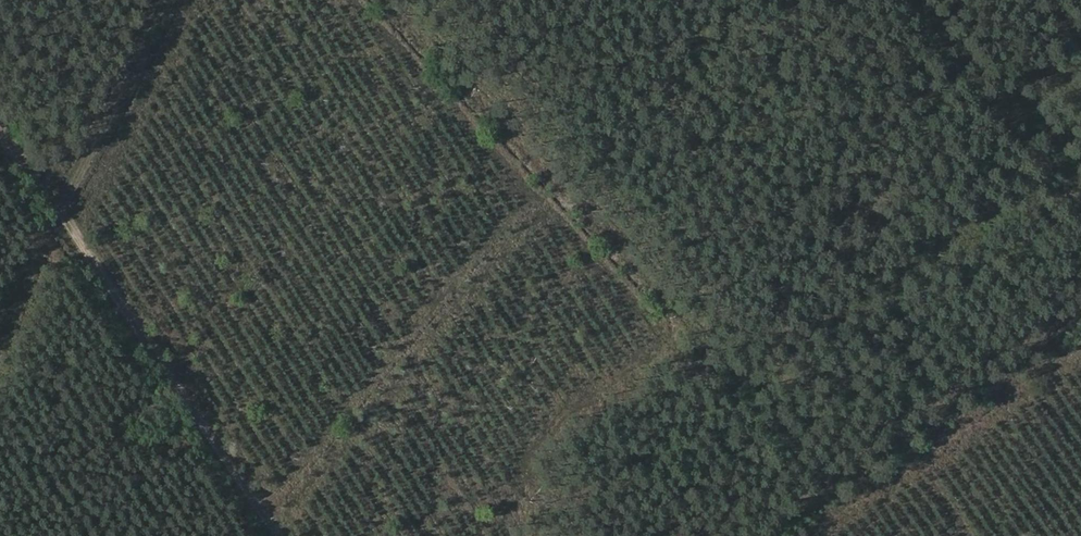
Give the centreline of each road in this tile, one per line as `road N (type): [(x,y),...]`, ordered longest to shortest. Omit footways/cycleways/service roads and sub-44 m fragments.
road 1 (track): [(0,127),(69,195),(93,248),(291,535)]
road 2 (track): [(1080,298),(743,535)]
road 3 (track): [(0,331),(172,0)]
road 4 (track): [(935,0),(1080,169)]

